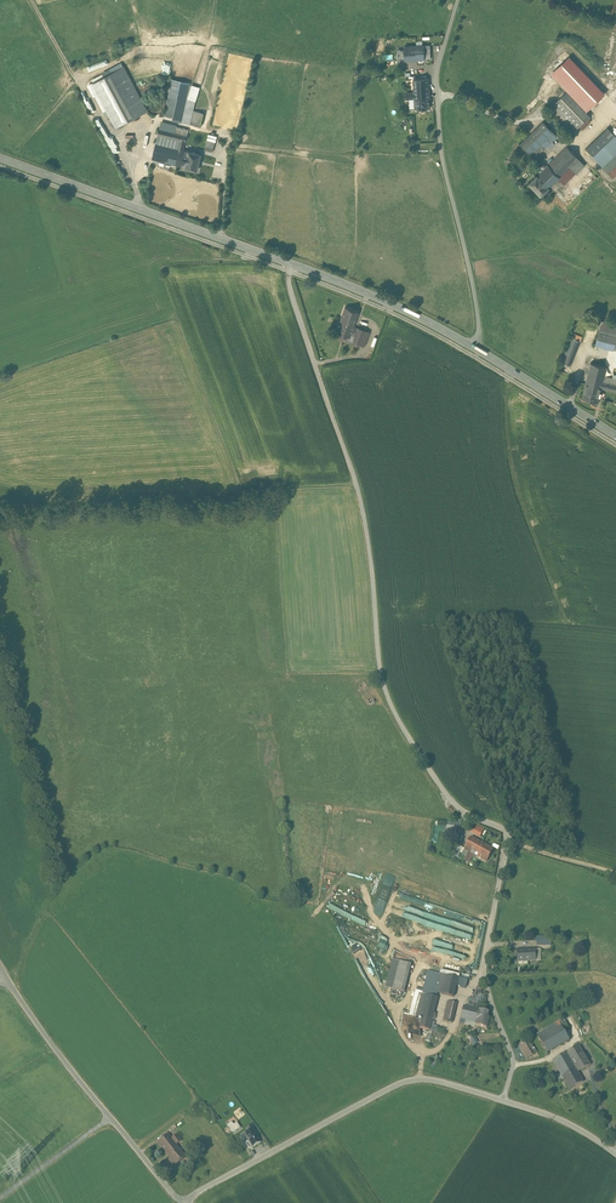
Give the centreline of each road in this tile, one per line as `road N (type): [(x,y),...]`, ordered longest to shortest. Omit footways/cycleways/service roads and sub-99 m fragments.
road 1 (unclassified): [(294,264),(289,283),(357,485),(388,697),(454,802),(506,833),(484,964),(514,1065),(502,1100)]
road 2 (unclassified): [(458,0),(437,97),(475,296),(475,347)]
road 3 (unclassified): [(184,1202),(401,1082),(431,1080),(502,1100)]
road 4 (secondary): [(0,157),(294,264)]
road 5 (unclassified): [(0,967),(110,1118),(184,1202)]
road 6 (secondary): [(294,264),(475,347)]
road 7 (secondary): [(475,347),(615,435)]
road 8 (unclassified): [(502,1100),(553,1116),(615,1152)]

